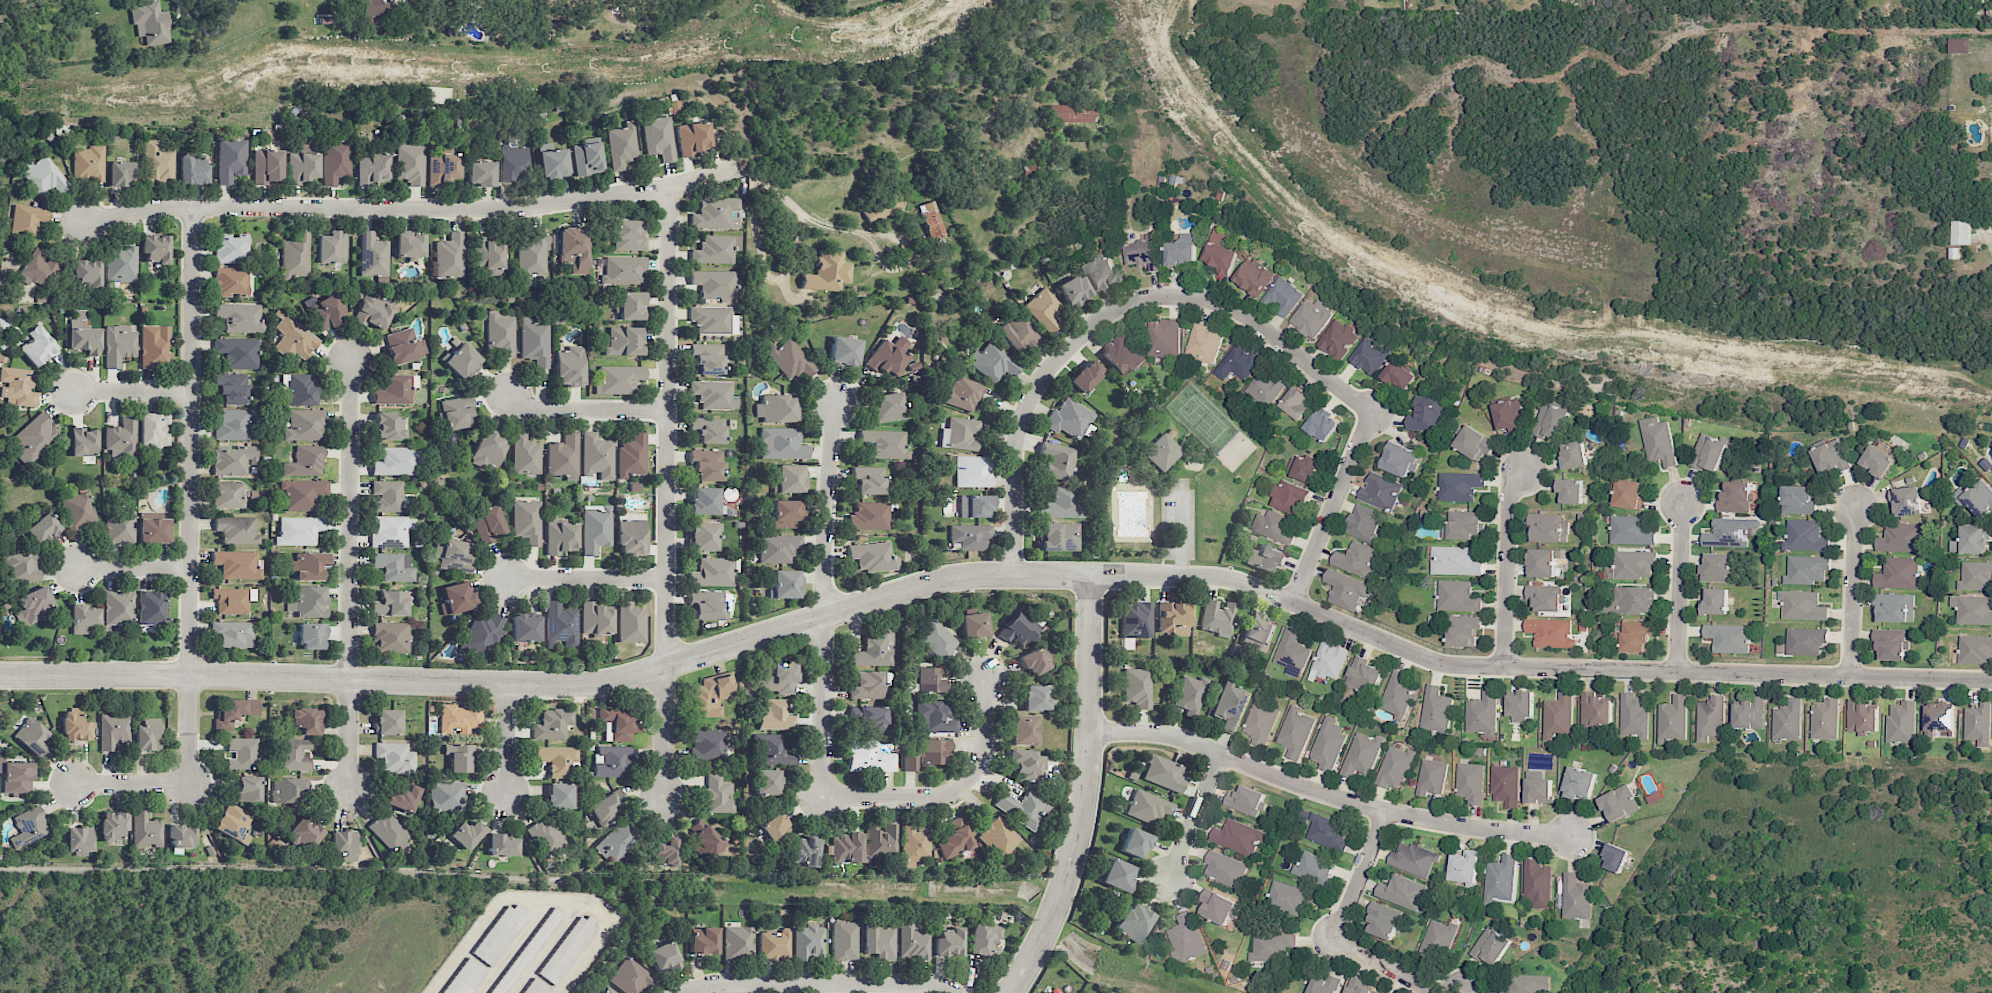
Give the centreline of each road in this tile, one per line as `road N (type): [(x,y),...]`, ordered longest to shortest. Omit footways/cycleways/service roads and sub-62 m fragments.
road 1 (residential): [(0,678),(586,686),(923,587),(1017,576),(1229,579),(1458,666),(1991,681)]
road 2 (residential): [(1017,576),(1020,439),(1040,382),(1123,304),(1188,295),(1244,313),(1372,410),(1293,603)]
road 3 (residential): [(85,223),(157,210),(540,206),(670,187),(740,167)]
road 4 (residential): [(835,404),(826,801),(951,797),(983,758),(987,682)]
road 5 (residential): [(670,187),(666,795)]
road 6 (residential): [(1090,733),(1165,735),(1389,813),(1571,838)]
road 7 (residential): [(193,209),(191,677)]
road 8 (residential): [(1093,577),(1080,832),(1049,925),(1012,992)]
road 9 (residential): [(352,364),(349,793)]
road 10 (residential): [(685,992),(729,982),(939,985),(960,992)]
road 11 (residential): [(1389,813),(1336,940),(1431,992)]
road 12 (residential): [(191,677),(190,785),(75,786)]
road 13 (residential): [(1505,667),(1509,493),(1523,472)]
road 14 (residential): [(1853,677),(1857,502)]
road 15 (residential): [(1678,672),(1683,498)]
road 16 (residential): [(669,410),(532,411),(507,395)]
road 17 (residential): [(668,580),(506,579)]
road 18 (residential): [(1222,755),(1171,880)]

